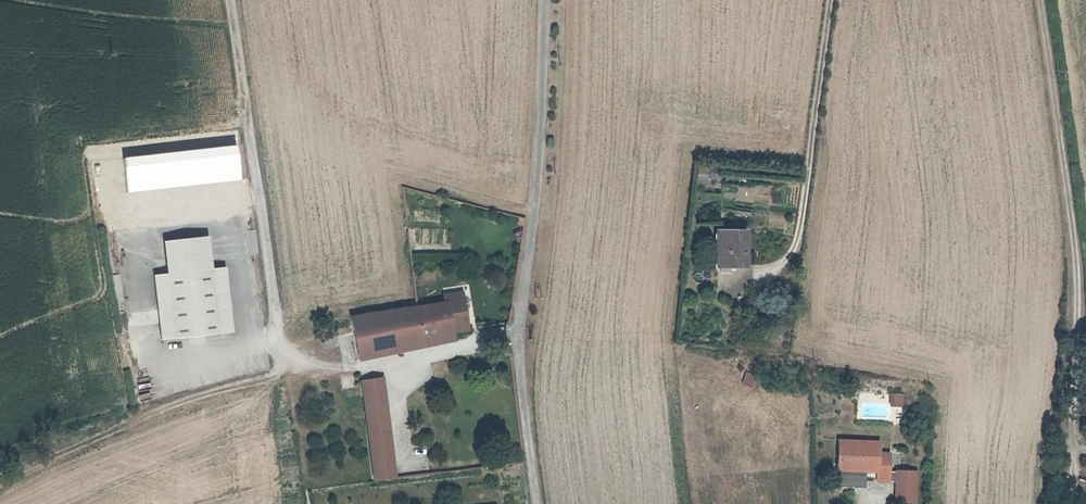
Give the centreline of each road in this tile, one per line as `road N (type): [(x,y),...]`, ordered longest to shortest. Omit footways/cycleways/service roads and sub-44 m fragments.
road 1 (track): [(229,0),(287,369),(95,431),(0,477)]
road 2 (unclassified): [(536,503),(516,338),(542,0)]
road 3 (track): [(1038,0),(1077,261),(1073,423)]
road 4 (track): [(760,272),(797,241),(830,0)]

